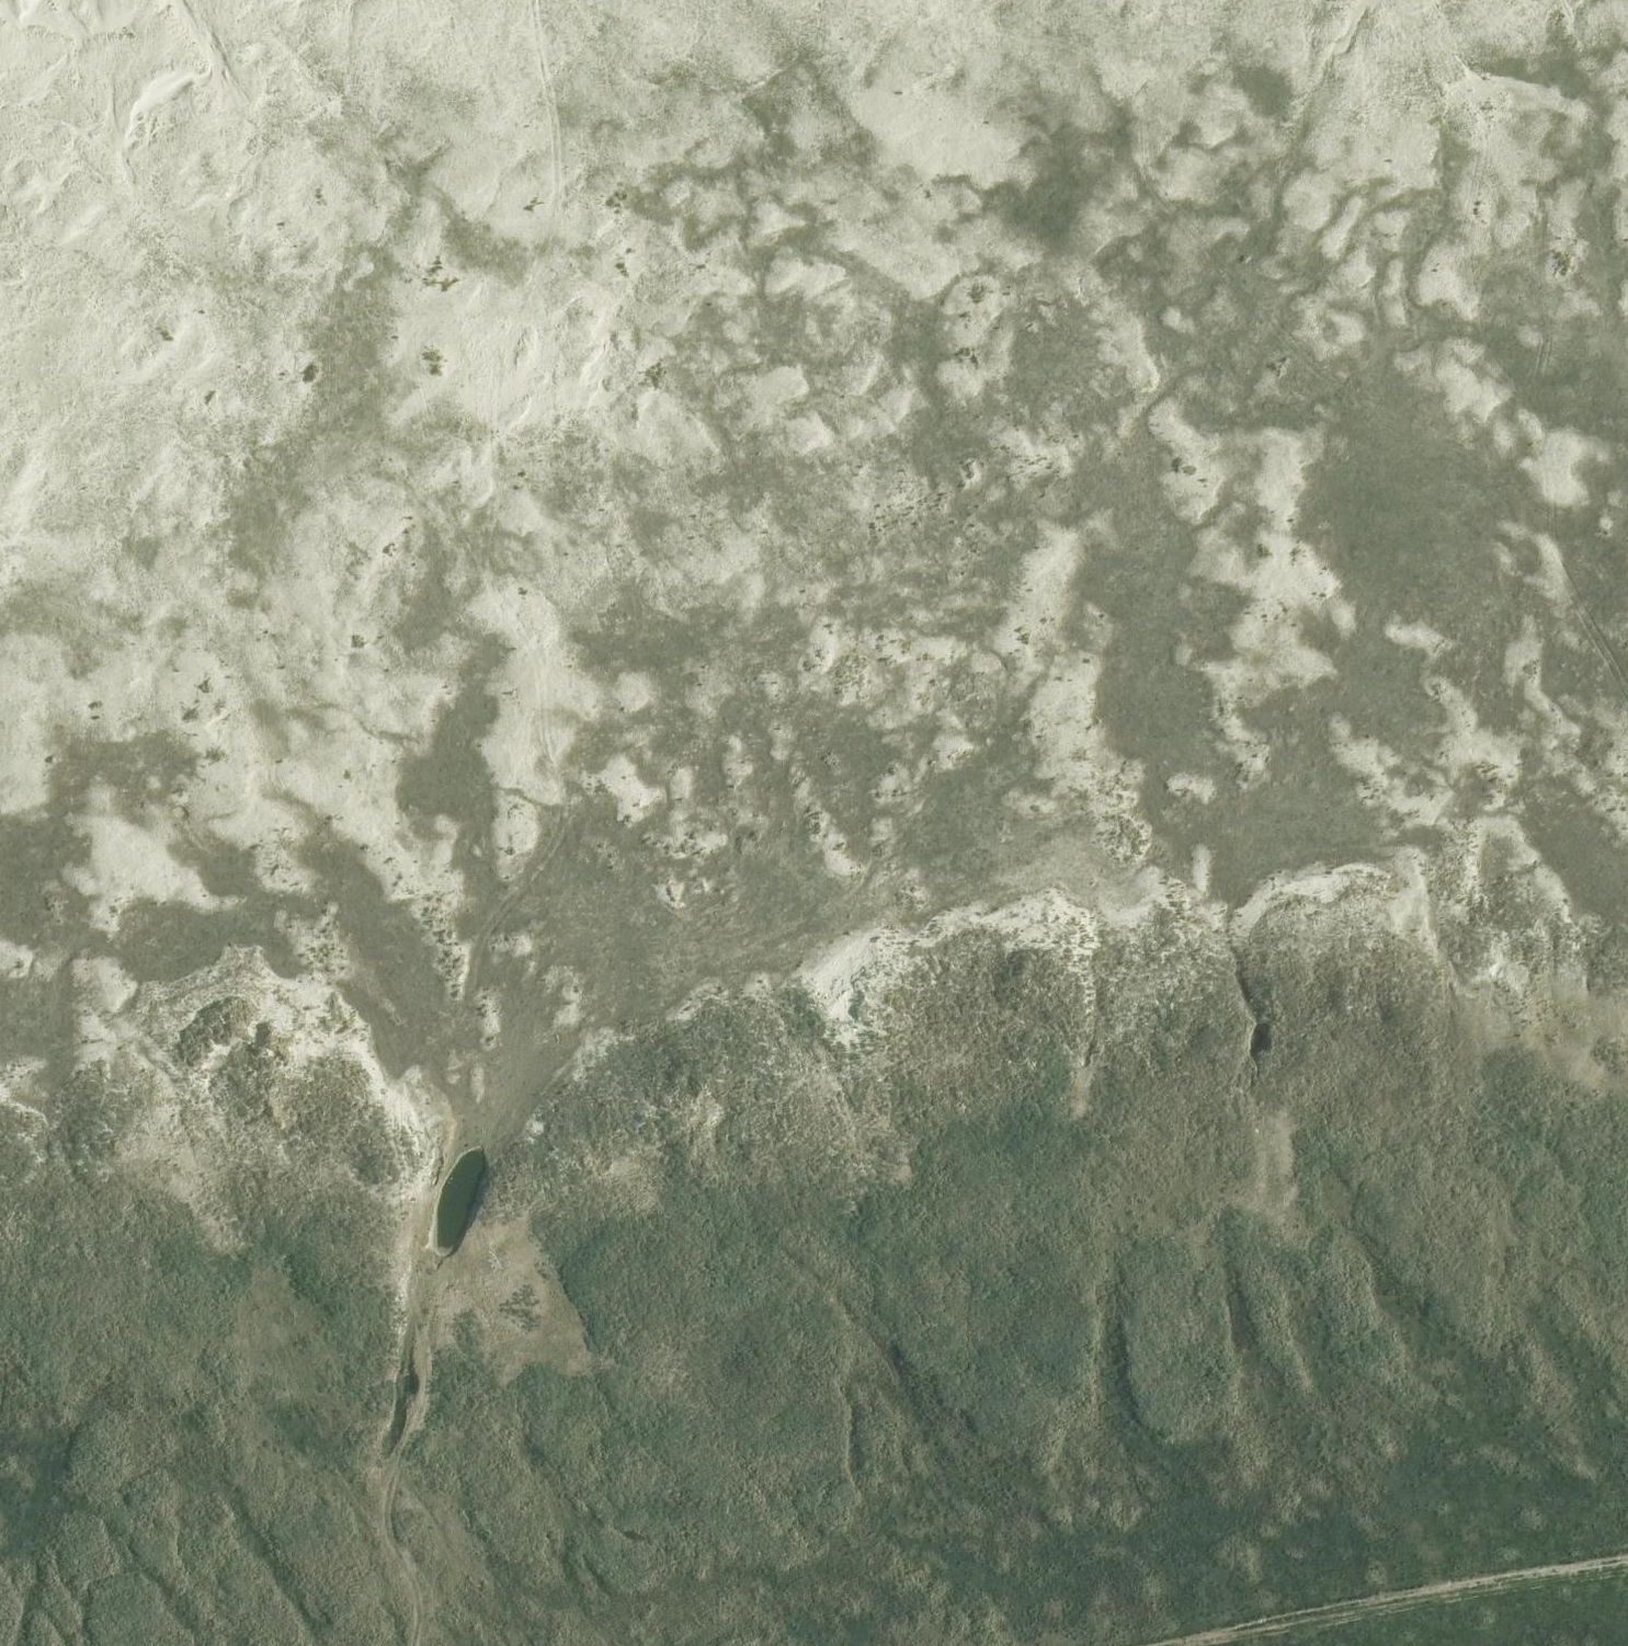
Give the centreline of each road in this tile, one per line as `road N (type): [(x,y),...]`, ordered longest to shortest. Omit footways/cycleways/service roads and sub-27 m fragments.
road 1 (track): [(1160,1645),(1627,1560)]

